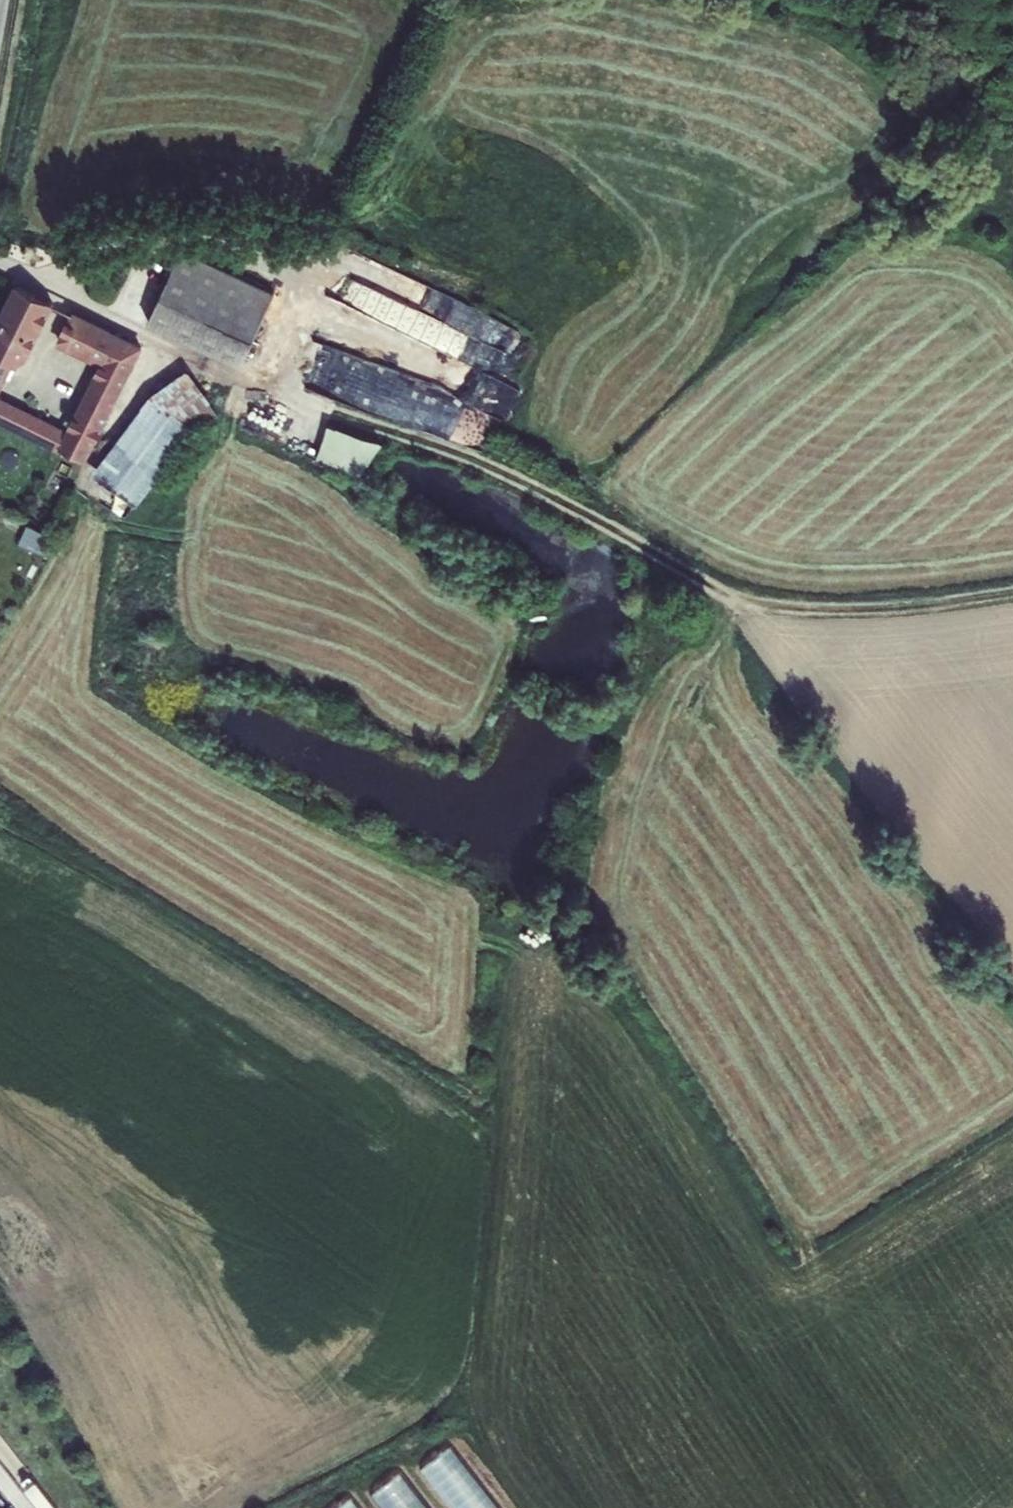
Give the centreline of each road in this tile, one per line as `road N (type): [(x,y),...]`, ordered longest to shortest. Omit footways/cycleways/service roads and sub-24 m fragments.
road 1 (track): [(1012,590),(916,607),(825,612),(761,604),(533,487),(416,437)]

